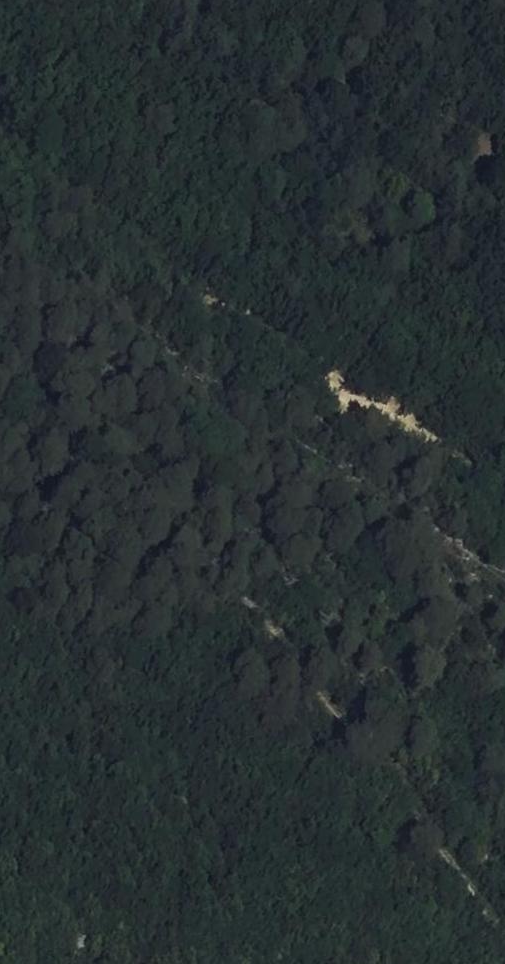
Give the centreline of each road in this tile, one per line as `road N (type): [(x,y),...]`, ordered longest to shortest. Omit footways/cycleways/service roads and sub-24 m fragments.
road 1 (track): [(504,478),(335,370),(42,162),(0,124)]

